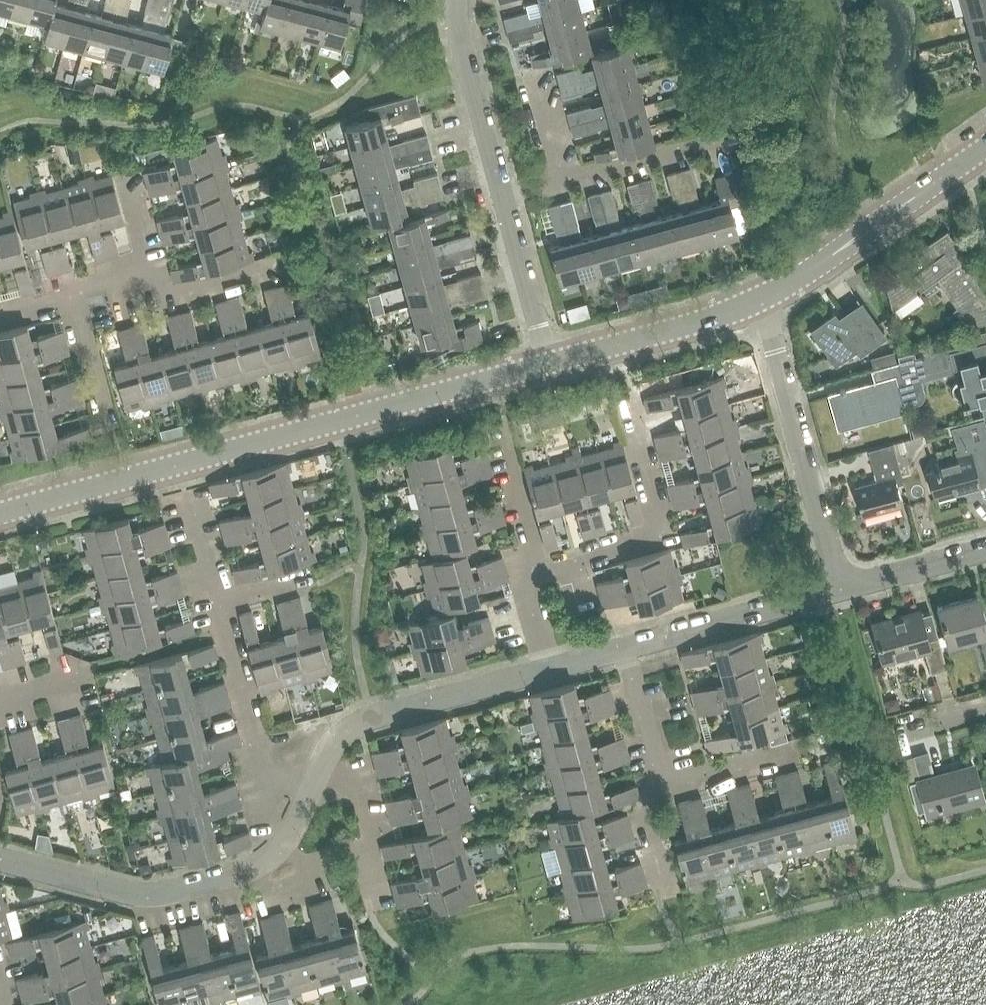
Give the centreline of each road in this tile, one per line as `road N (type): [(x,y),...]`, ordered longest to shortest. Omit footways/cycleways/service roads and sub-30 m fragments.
road 1 (tertiary): [(0,513),(548,363)]
road 2 (residential): [(0,860),(121,891),(167,893),(268,858),(308,795)]
road 3 (residential): [(841,590),(761,299)]
road 4 (residential): [(308,795),(349,728),(549,669)]
road 5 (tertiary): [(761,299),(985,147)]
road 6 (residential): [(538,570),(662,536),(628,414)]
road 7 (residential): [(622,649),(841,590)]
road 8 (residential): [(308,795),(268,774),(220,600)]
road 9 (tertiary): [(548,363),(761,299)]
road 10 (residential): [(503,197),(456,0)]
road 11 (residential): [(548,363),(503,197)]
road 12 (residential): [(841,590),(985,550)]
road 13 (residential): [(567,179),(711,140)]
road 14 (residential): [(153,268),(163,302),(269,272)]
road 15 (residential): [(538,570),(499,433)]
road 16 (residential): [(659,786),(622,649)]
road 17 (residential): [(659,786),(789,751)]
road 18 (residential): [(109,422),(76,301)]

